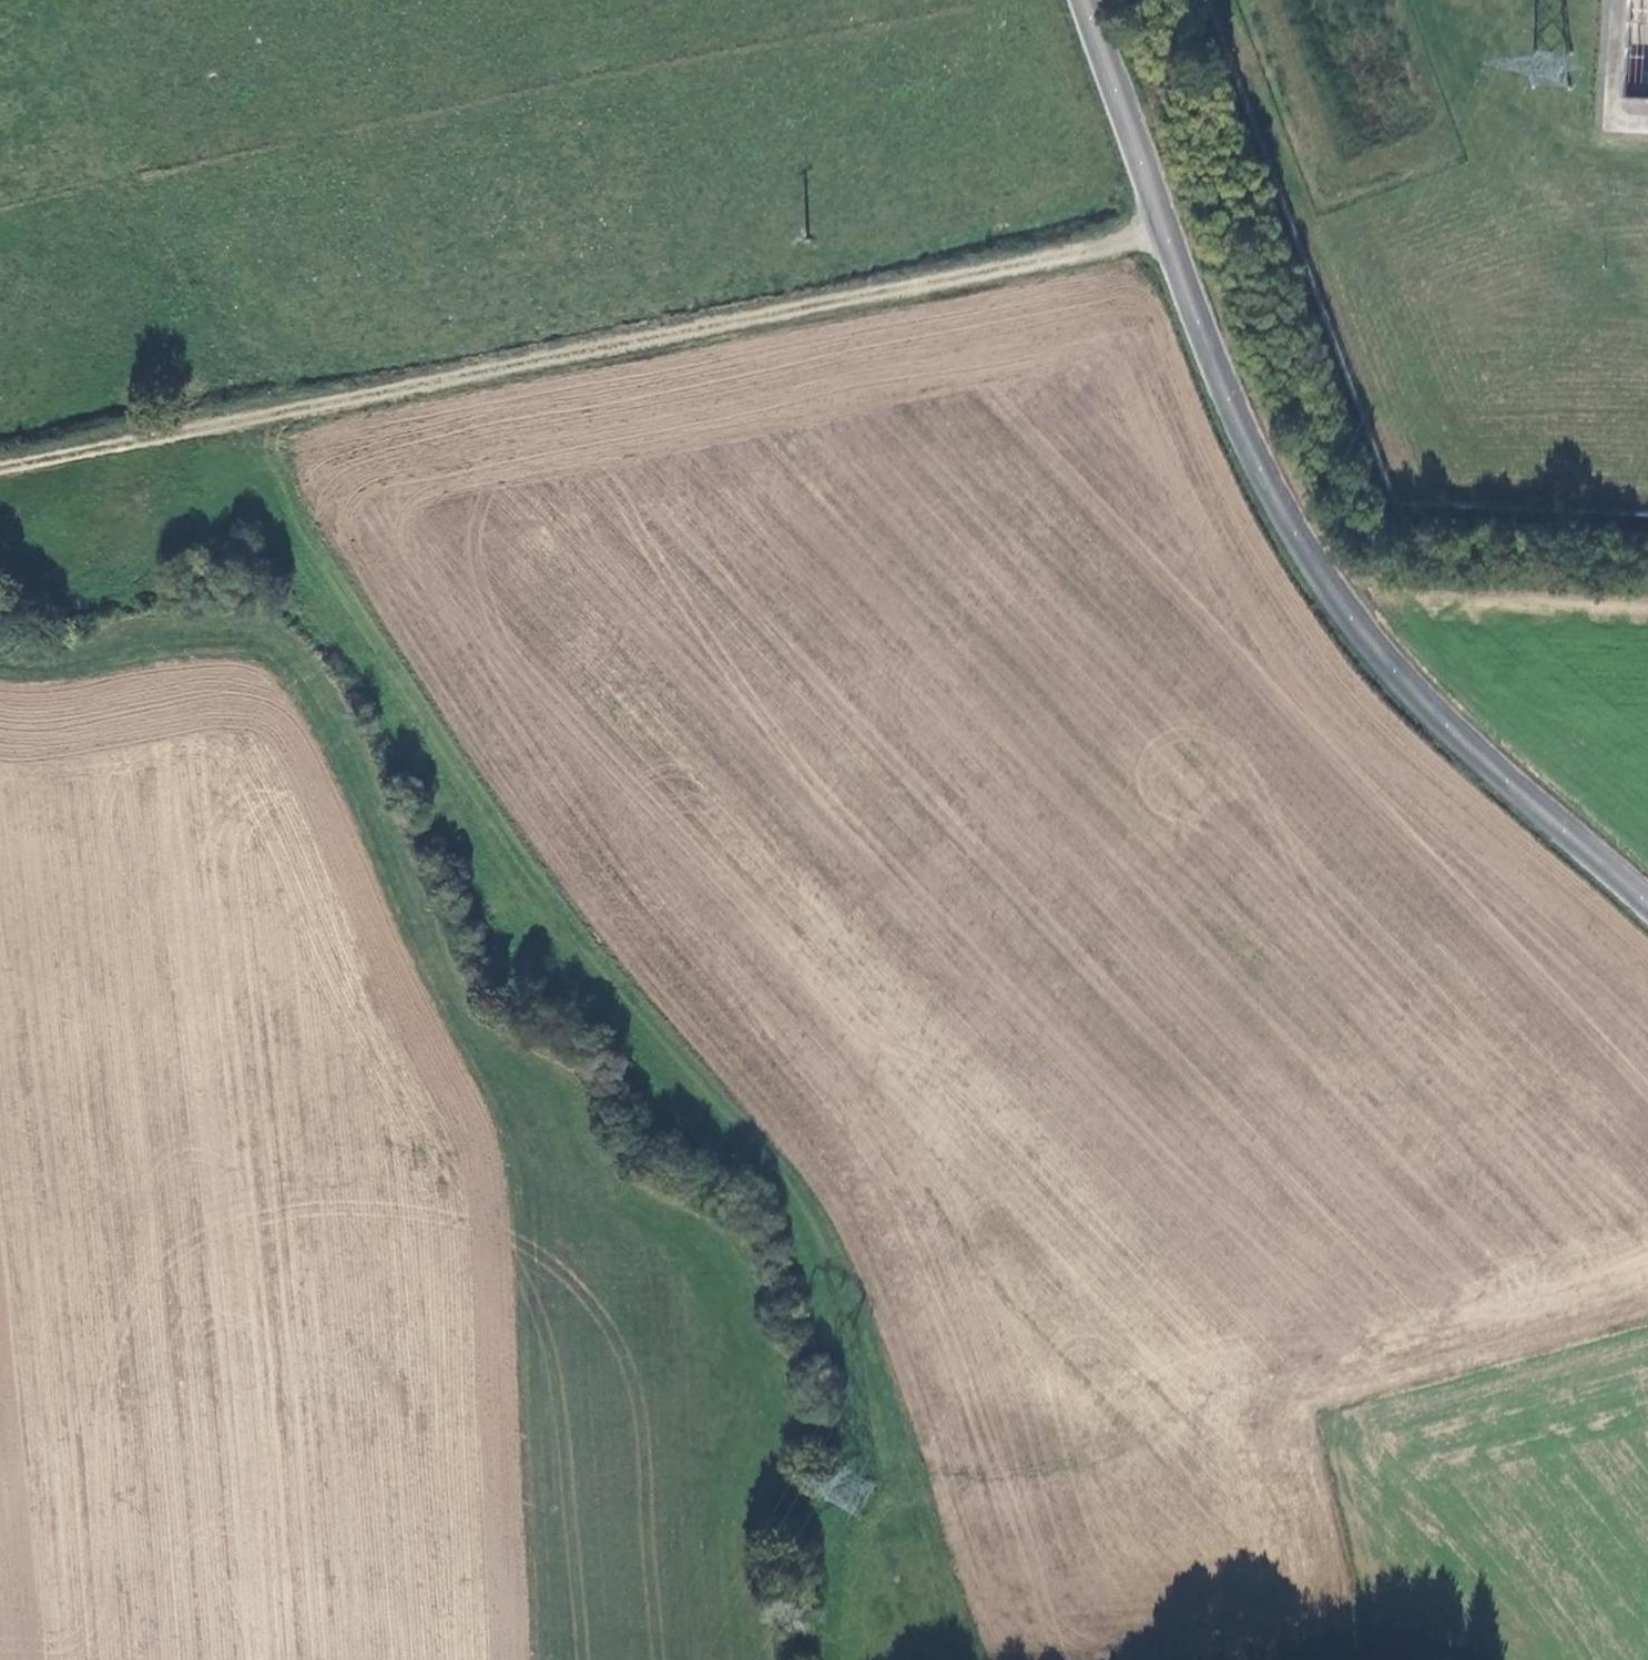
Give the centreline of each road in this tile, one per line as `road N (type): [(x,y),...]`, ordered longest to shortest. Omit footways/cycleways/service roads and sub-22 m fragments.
road 1 (track): [(0,473),(1108,249),(1165,228)]
road 2 (tertiary): [(1083,0),(1165,228),(1298,537),(1368,649),(1479,759),(1647,905)]

